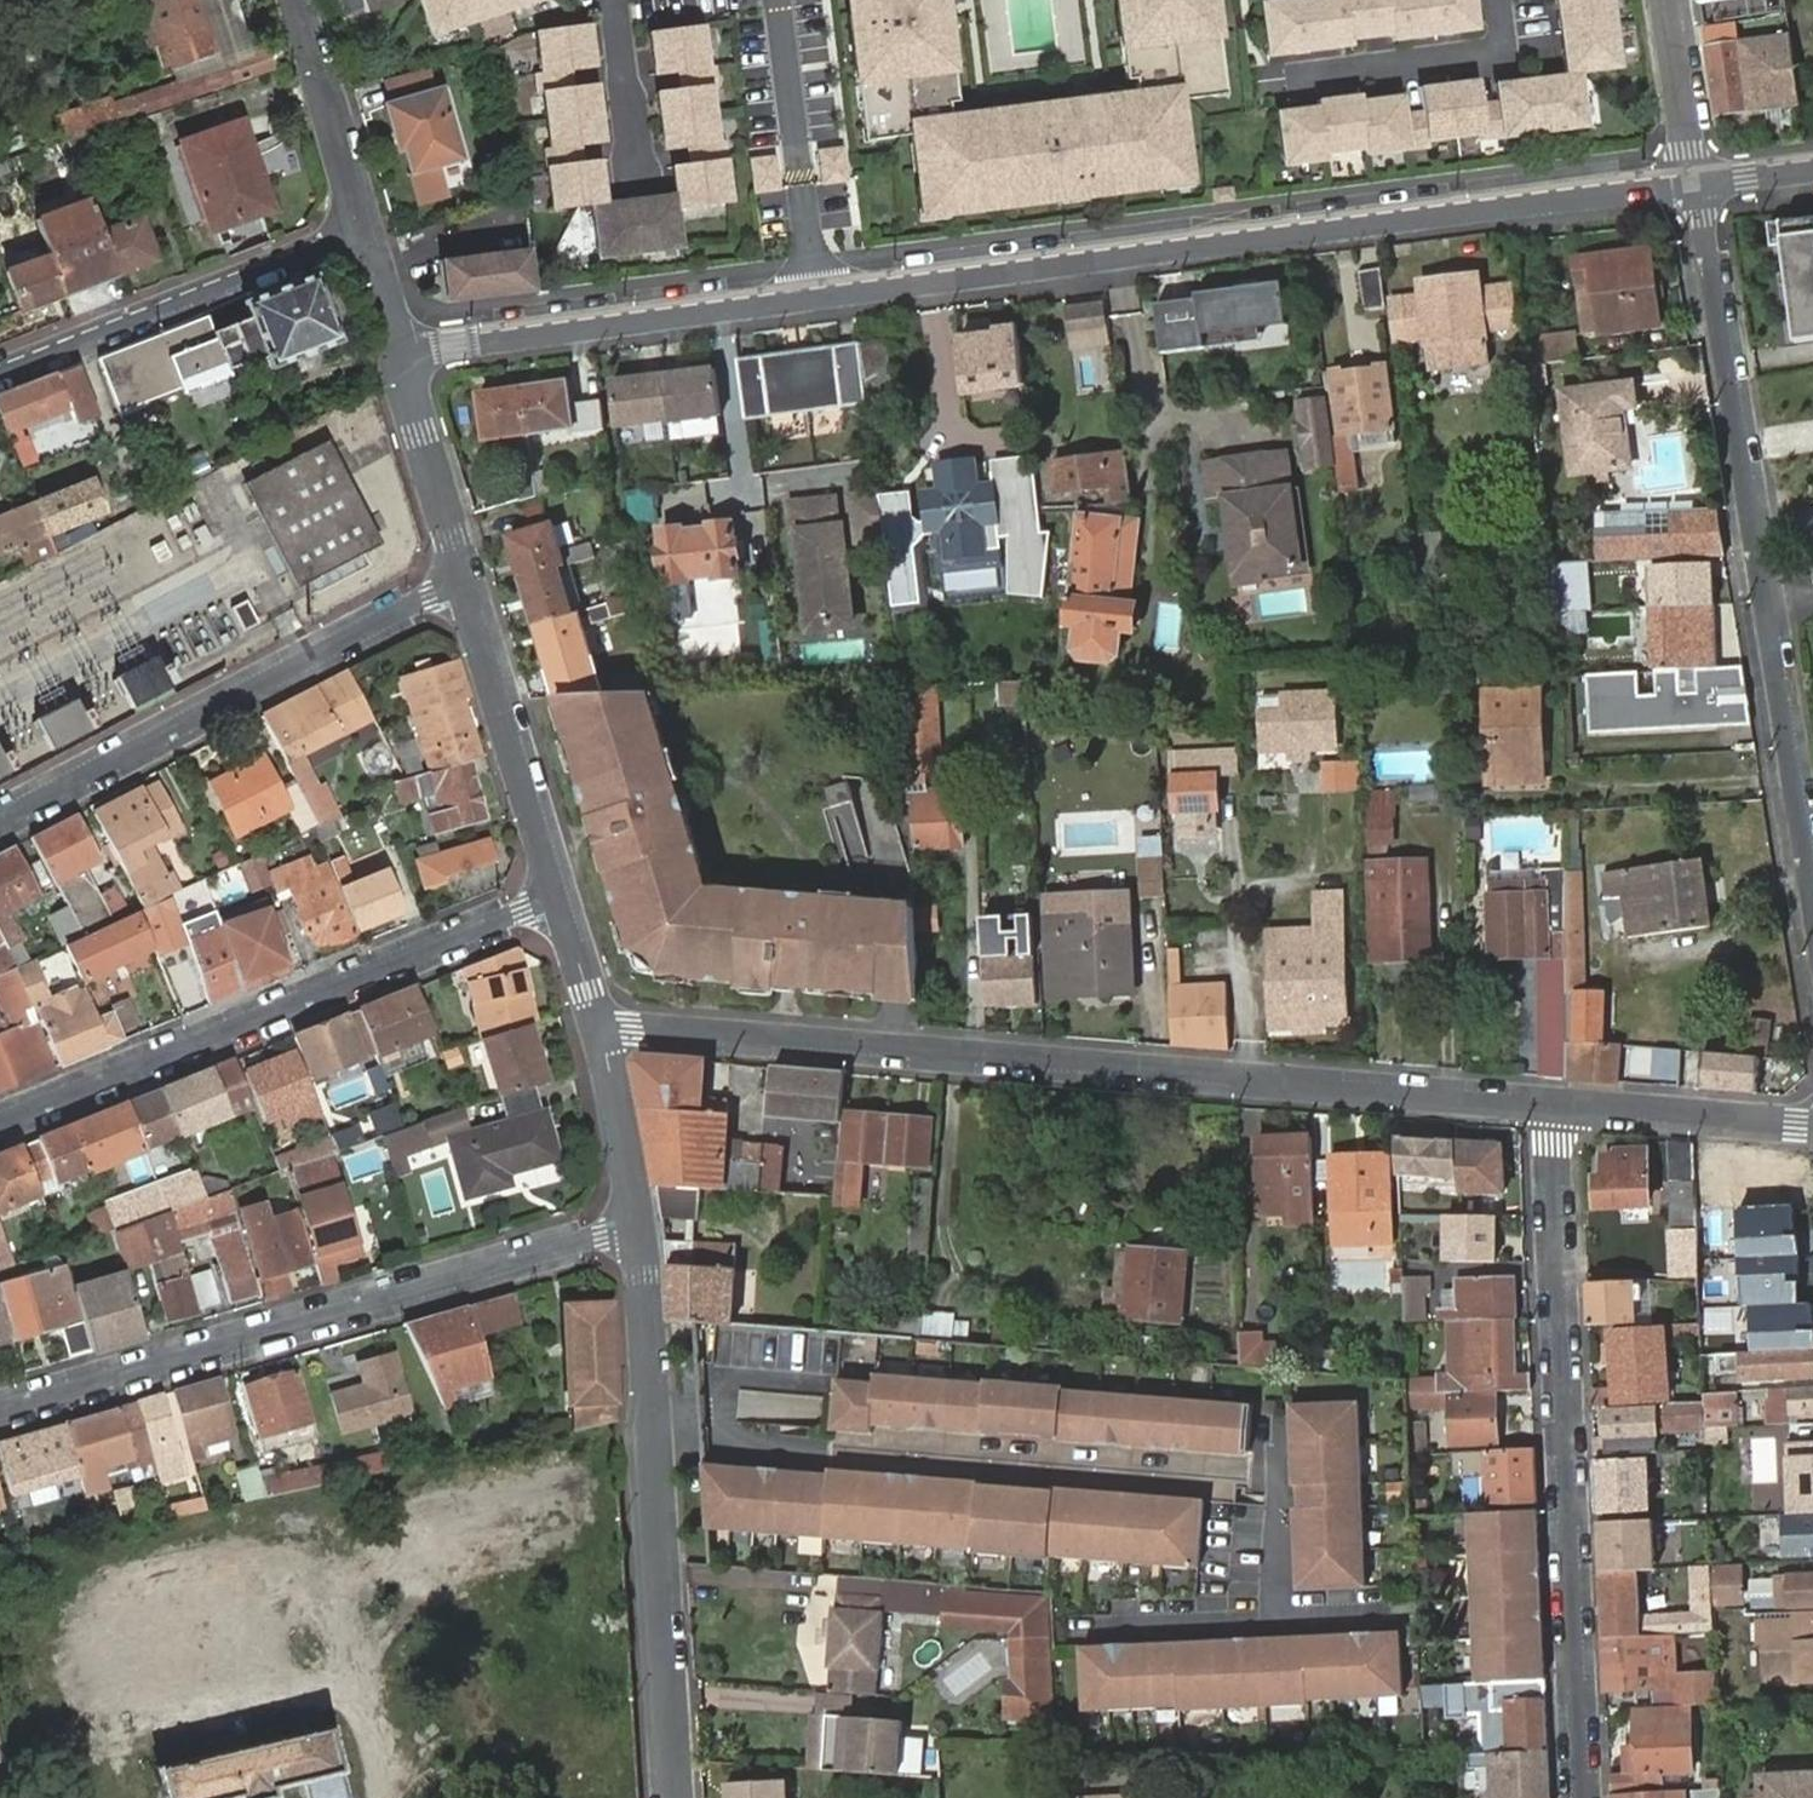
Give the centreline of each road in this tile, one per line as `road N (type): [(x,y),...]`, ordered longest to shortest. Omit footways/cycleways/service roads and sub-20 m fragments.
road 1 (residential): [(401,354),(1695,179)]
road 2 (residential): [(1548,1108),(596,1029)]
road 3 (residential): [(1812,904),(1695,179)]
road 4 (residential): [(1582,1797),(1548,1108)]
road 5 (residential): [(0,1408),(638,1228)]
road 6 (residential): [(553,895),(0,1122)]
road 7 (residential): [(671,1797),(638,1228)]
road 8 (residential): [(458,581),(0,819)]
road 9 (residential): [(0,372),(359,223)]
road 10 (residential): [(553,895),(458,581)]
road 11 (residential): [(1812,1128),(1548,1108)]
road 12 (residential): [(458,581),(401,354)]
road 13 (residential): [(359,223),(290,0)]
road 14 (residential): [(638,1228),(596,1029)]
road 15 (residential): [(1667,0),(1695,179)]
road 16 (residential): [(596,1029),(553,895)]
road 17 (residential): [(401,354),(359,223)]

